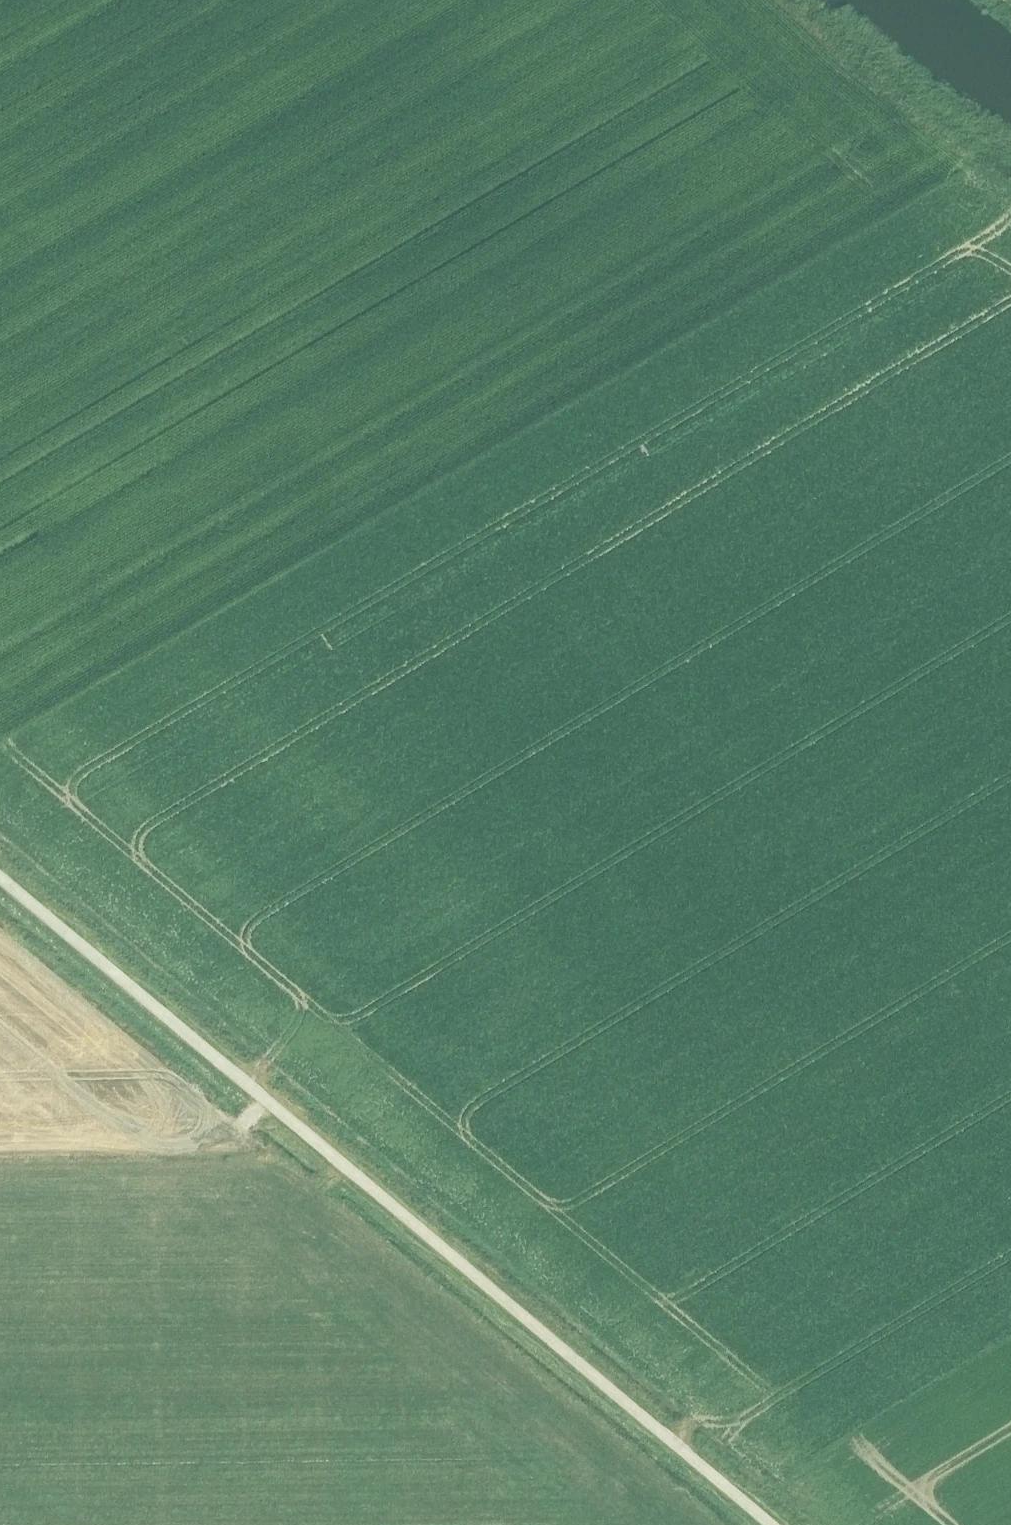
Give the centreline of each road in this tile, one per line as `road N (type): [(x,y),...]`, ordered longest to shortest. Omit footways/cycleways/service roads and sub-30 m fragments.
road 1 (unclassified): [(773,1524),(0,868)]

